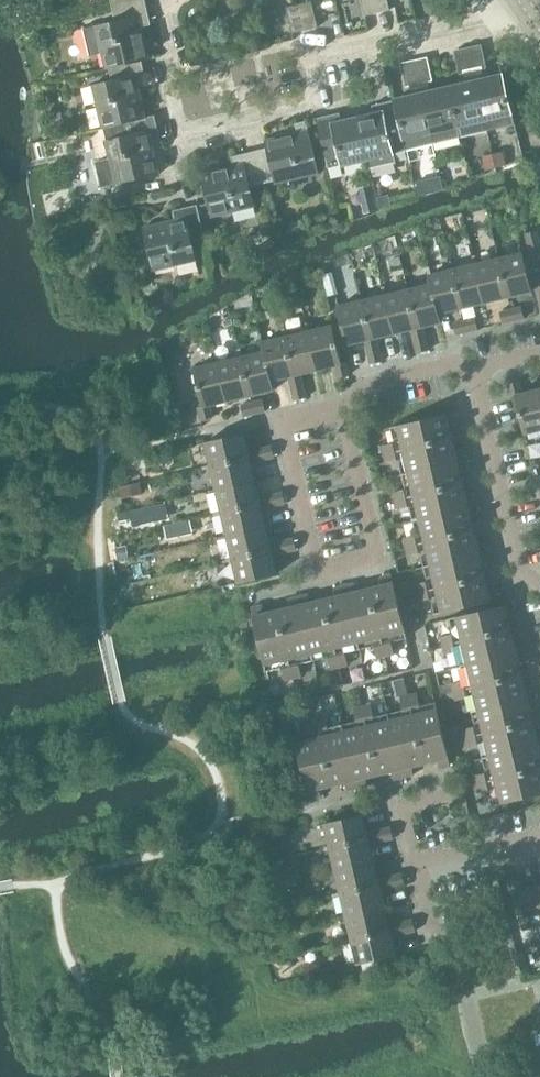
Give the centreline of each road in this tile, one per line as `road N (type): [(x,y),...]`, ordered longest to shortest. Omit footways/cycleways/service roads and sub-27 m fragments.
road 1 (residential): [(179,0),(168,11),(179,65),(172,90),(184,138),(326,105),(316,65),(531,13)]
road 2 (residential): [(539,587),(524,576),(477,377)]
road 3 (residential): [(353,427),(379,391),(452,374),(477,377)]

